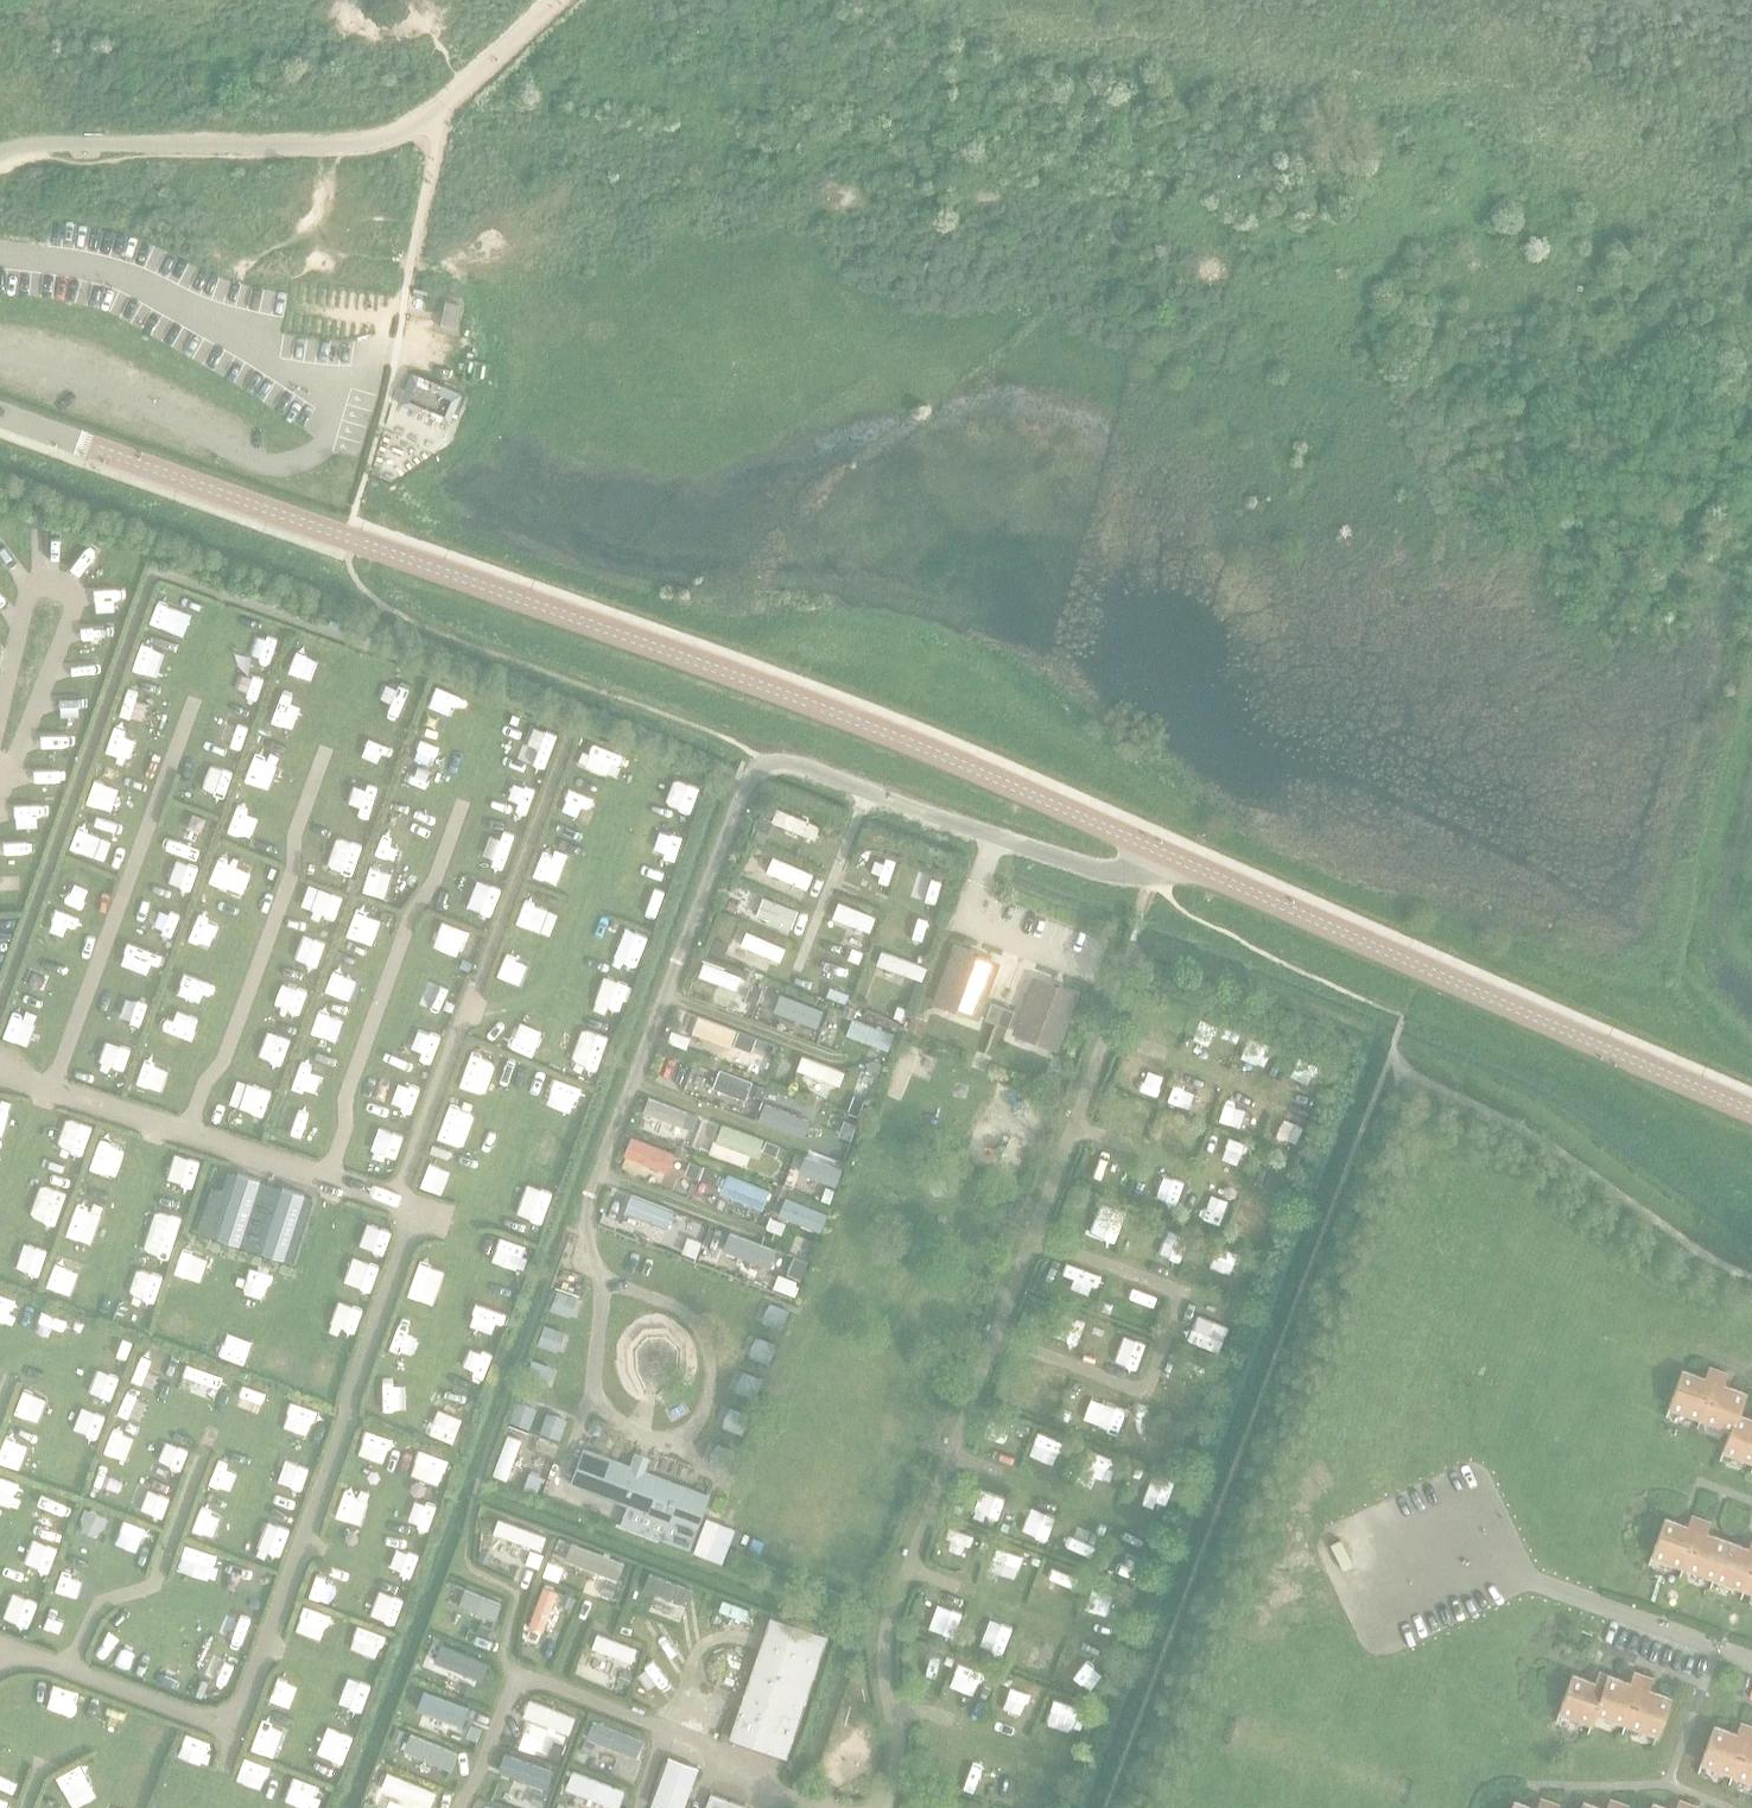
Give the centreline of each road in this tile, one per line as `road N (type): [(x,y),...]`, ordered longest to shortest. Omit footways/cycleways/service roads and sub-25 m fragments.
road 1 (tertiary): [(1751,1110),(808,698),(0,413)]
road 2 (unclassified): [(0,151),(381,140),(440,107),(556,0)]
road 3 (unclassified): [(1031,1238),(1182,1292),(1146,1393),(994,1335)]
road 4 (unclassified): [(461,1807),(524,1672),(719,1752)]
road 5 (unclassified): [(1110,1034),(1278,1098)]
road 6 (unclassified): [(902,1568),(1065,1632)]
road 7 (unclassified): [(948,1451),(1109,1514)]
road 8 (unclassified): [(1074,1125),(1236,1185)]
road 9 (unclassified): [(893,1704),(1025,1754)]
road 10 (unclassified): [(893,1704),(889,1606),(902,1568)]
road 11 (unclassified): [(902,1568),(948,1451)]
road 12 (unclassified): [(948,1451),(994,1335)]
road 13 (unclassified): [(1110,1034),(1140,914)]
road 14 (unclassified): [(1031,1238),(1074,1125)]

